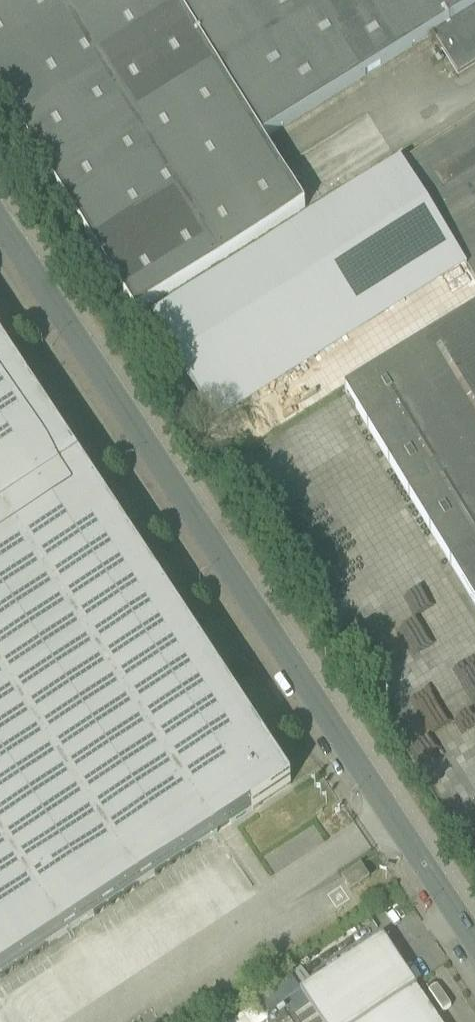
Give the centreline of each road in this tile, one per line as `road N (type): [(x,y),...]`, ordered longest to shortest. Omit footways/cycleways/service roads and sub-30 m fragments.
road 1 (tertiary): [(474,943),(0,218)]

